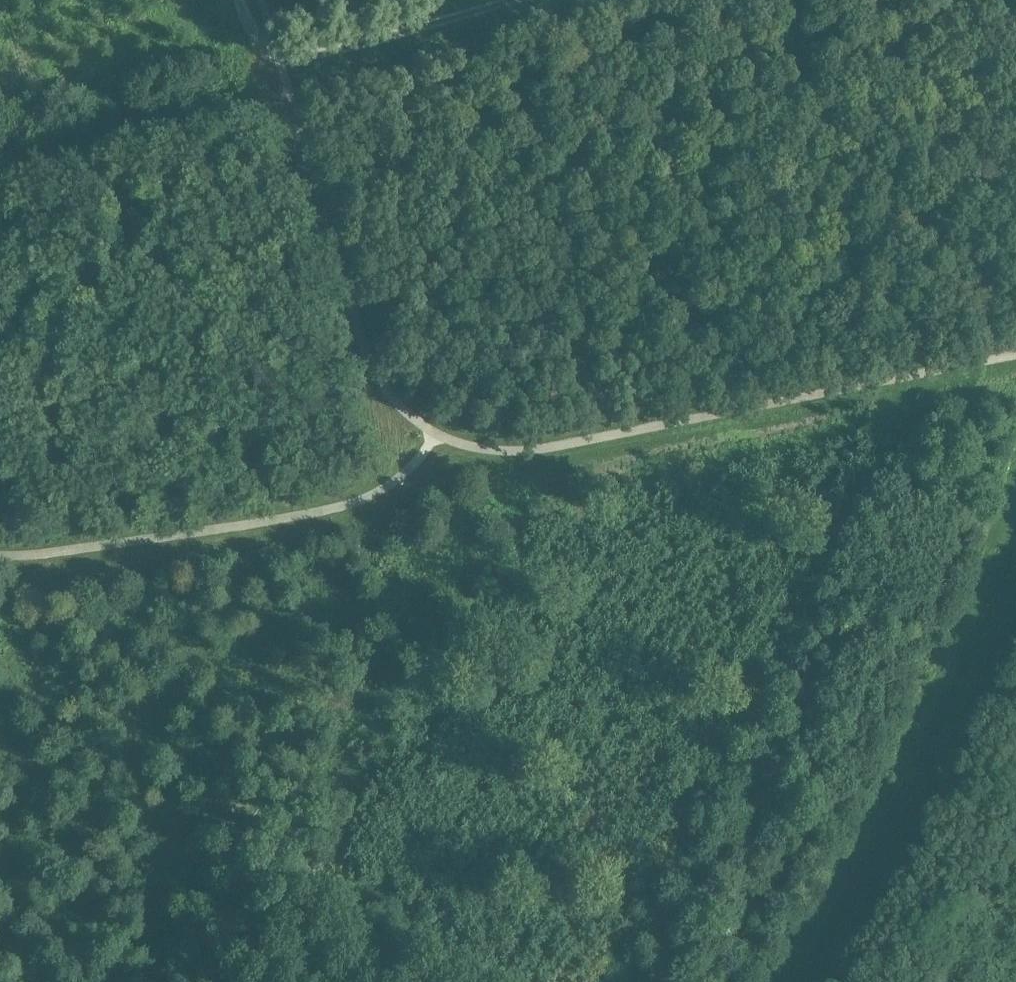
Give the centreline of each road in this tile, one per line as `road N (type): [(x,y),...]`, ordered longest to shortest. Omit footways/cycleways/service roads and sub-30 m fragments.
road 1 (track): [(540,0),(280,70),(259,0)]

